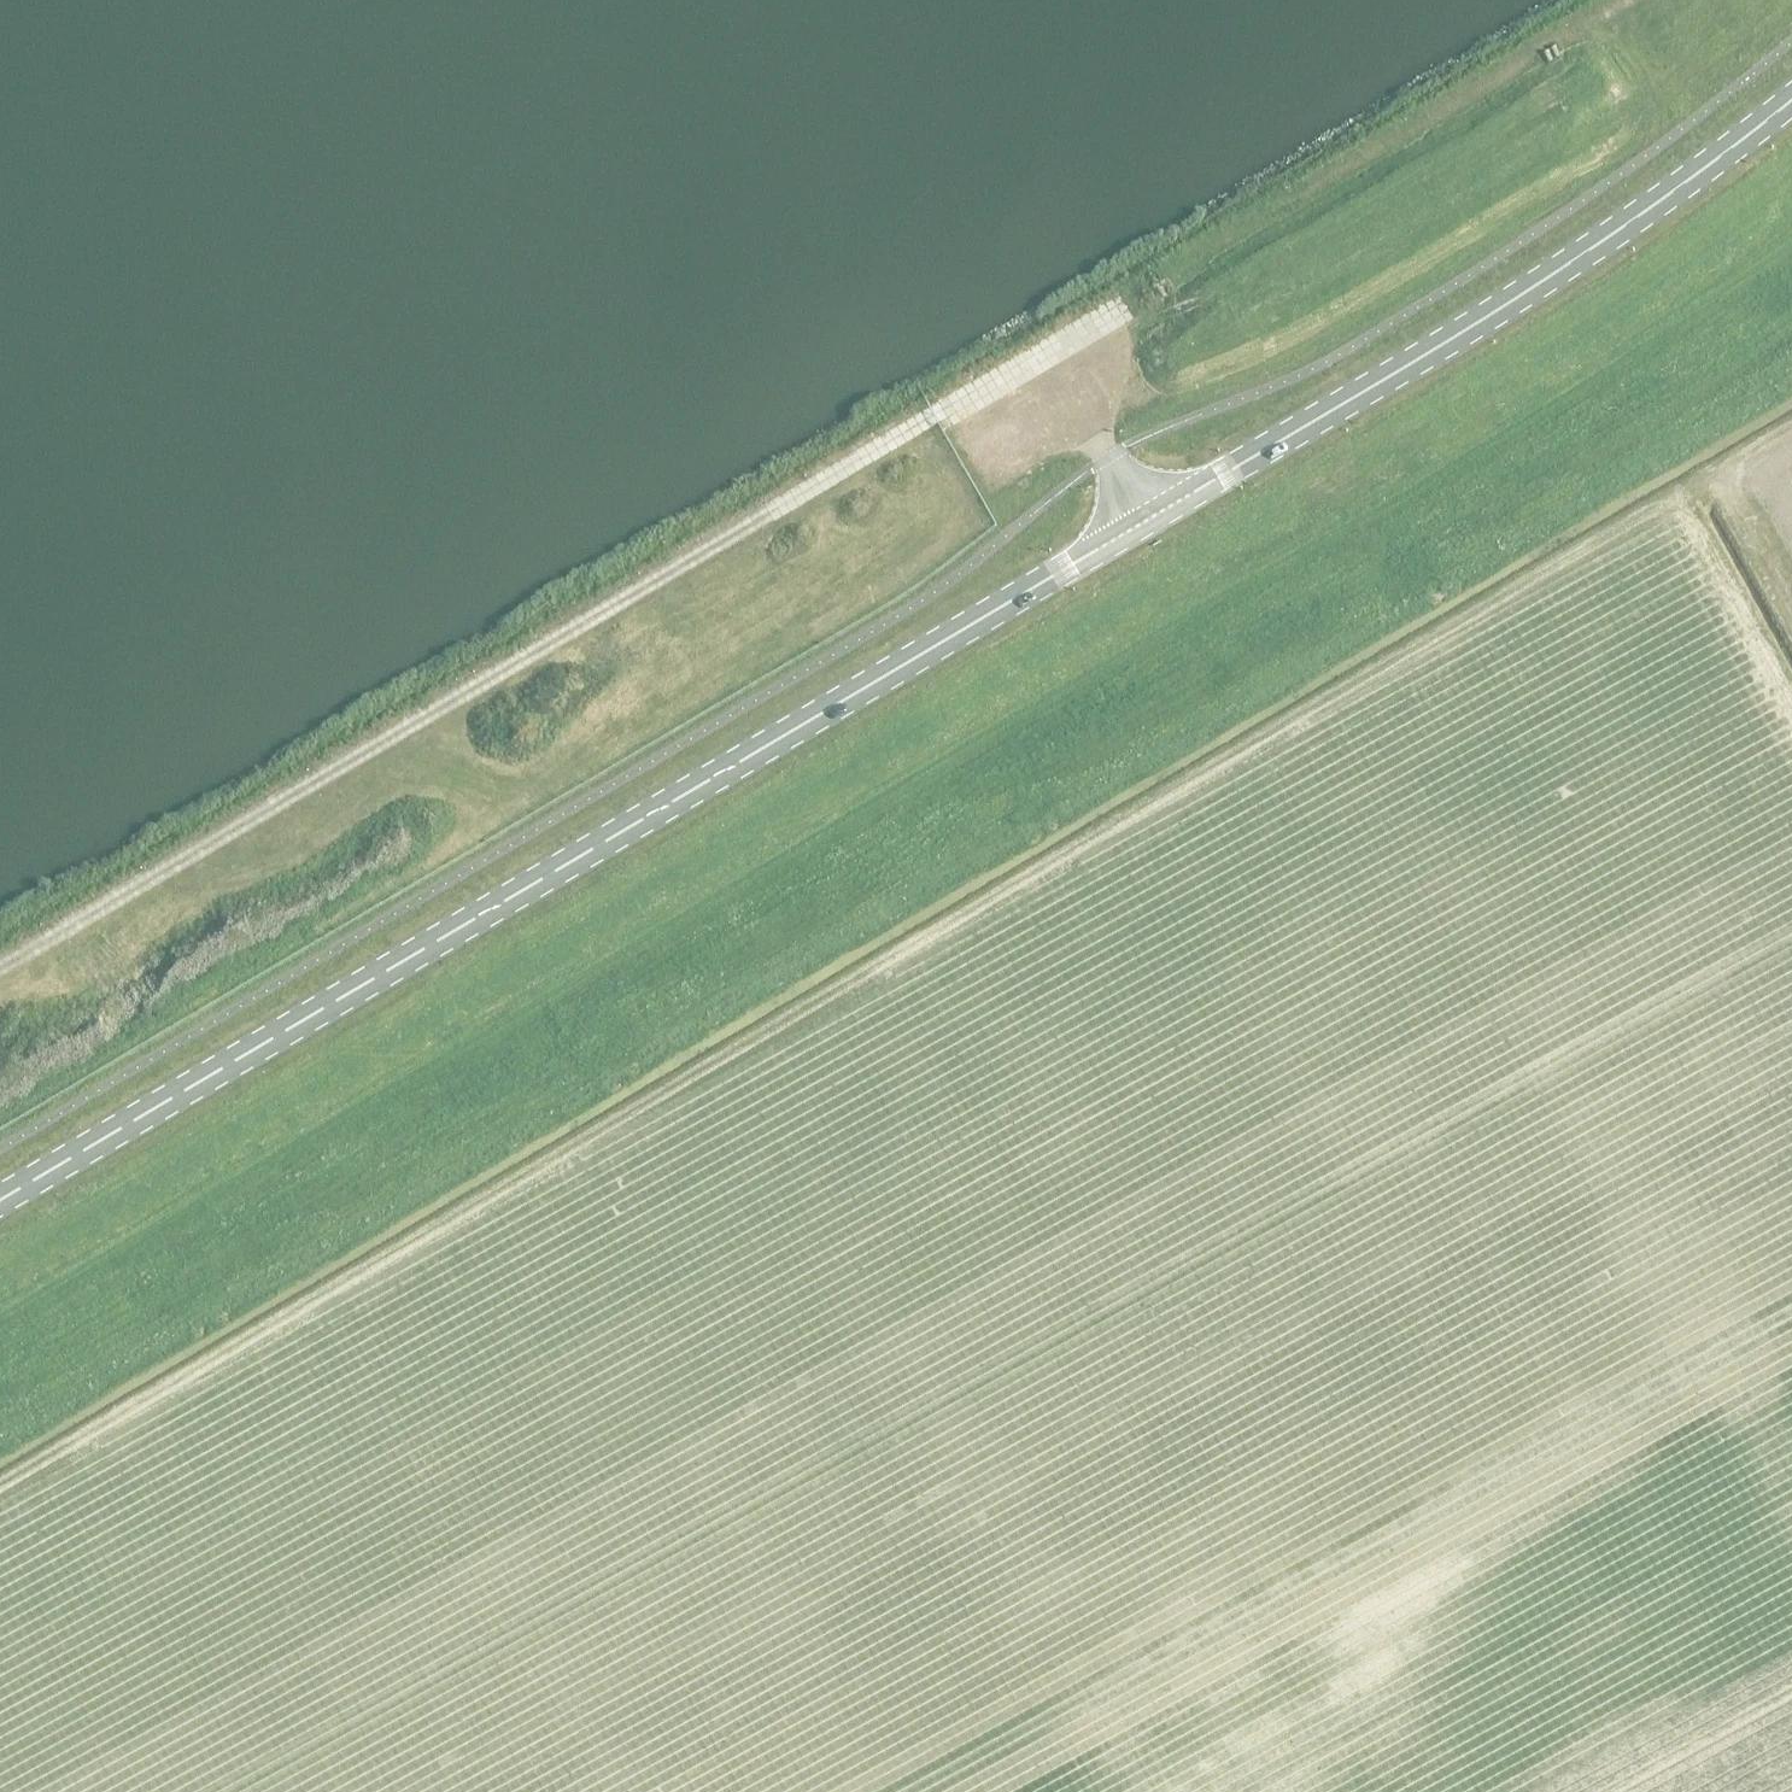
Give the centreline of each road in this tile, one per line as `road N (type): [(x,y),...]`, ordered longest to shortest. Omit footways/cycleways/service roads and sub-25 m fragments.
road 1 (secondary): [(0,1197),(1468,330),(1630,222),(1791,98)]
road 2 (track): [(1677,510),(1791,721)]
road 3 (track): [(1791,607),(1725,484),(1703,481),(1685,491),(1677,510)]

